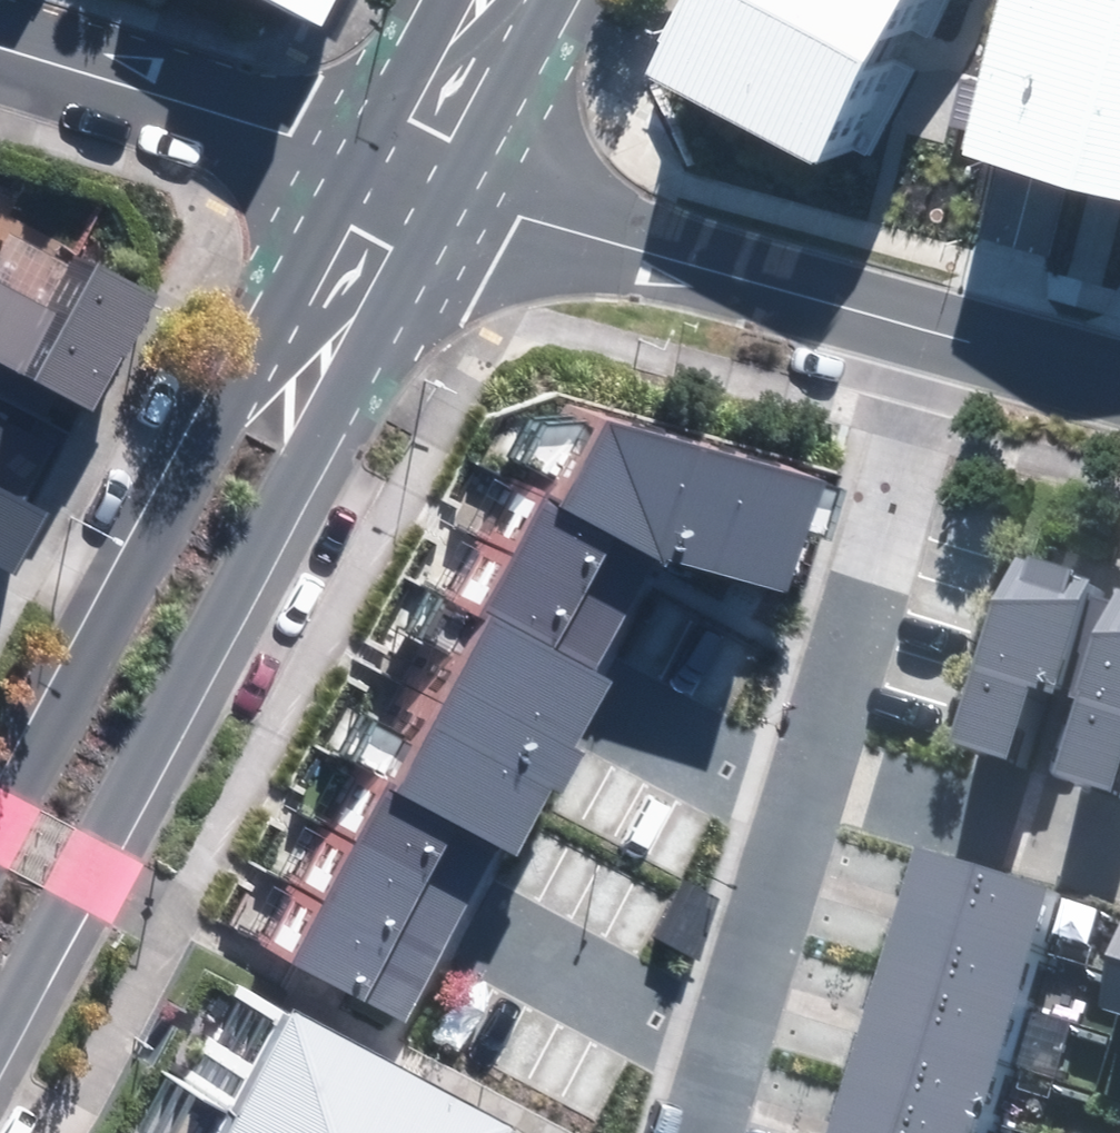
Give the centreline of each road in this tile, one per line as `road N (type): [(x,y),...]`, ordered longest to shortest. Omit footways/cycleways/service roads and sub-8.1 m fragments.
road 1 (tertiary): [(450,185),(0,1046)]
road 2 (tertiary): [(0,845),(368,162)]
road 3 (residential): [(928,322),(450,185)]
road 4 (residential): [(817,760),(928,322)]
road 5 (residential): [(702,1132),(817,760)]
road 6 (residential): [(0,50),(368,162)]
road 7 (residential): [(817,760),(1119,852)]
road 8 (tertiary): [(548,0),(450,185)]
road 9 (residential): [(1119,375),(928,322)]
road 10 (tertiary): [(368,162),(452,0)]

